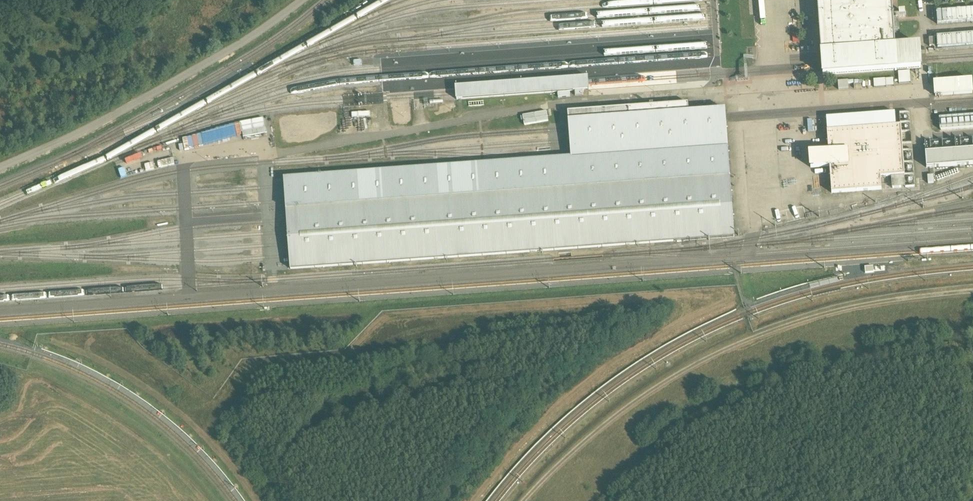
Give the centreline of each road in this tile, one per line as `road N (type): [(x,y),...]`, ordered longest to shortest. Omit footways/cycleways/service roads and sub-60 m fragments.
road 1 (track): [(0,312),(748,258),(754,232),(781,223)]
road 2 (track): [(524,500),(636,403),(712,358),(865,306),(972,293)]

